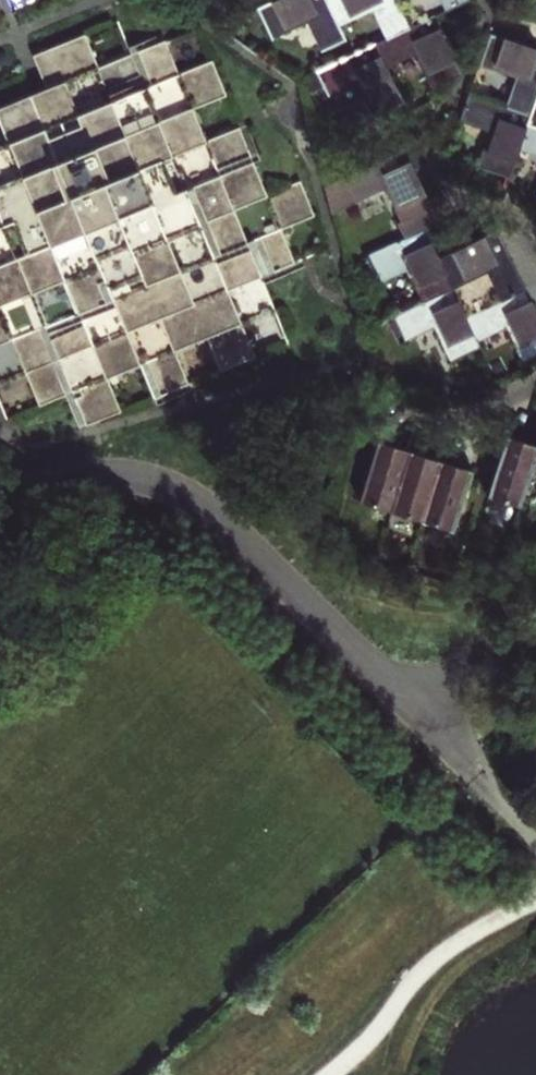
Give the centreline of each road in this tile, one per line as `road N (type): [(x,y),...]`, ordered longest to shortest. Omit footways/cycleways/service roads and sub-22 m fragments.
road 1 (residential): [(0,515),(40,489),(87,478),(138,479),(195,498),(233,524),(417,711)]
road 2 (residential): [(417,711),(483,650),(535,633)]
road 3 (residential): [(535,383),(461,413),(400,403)]

